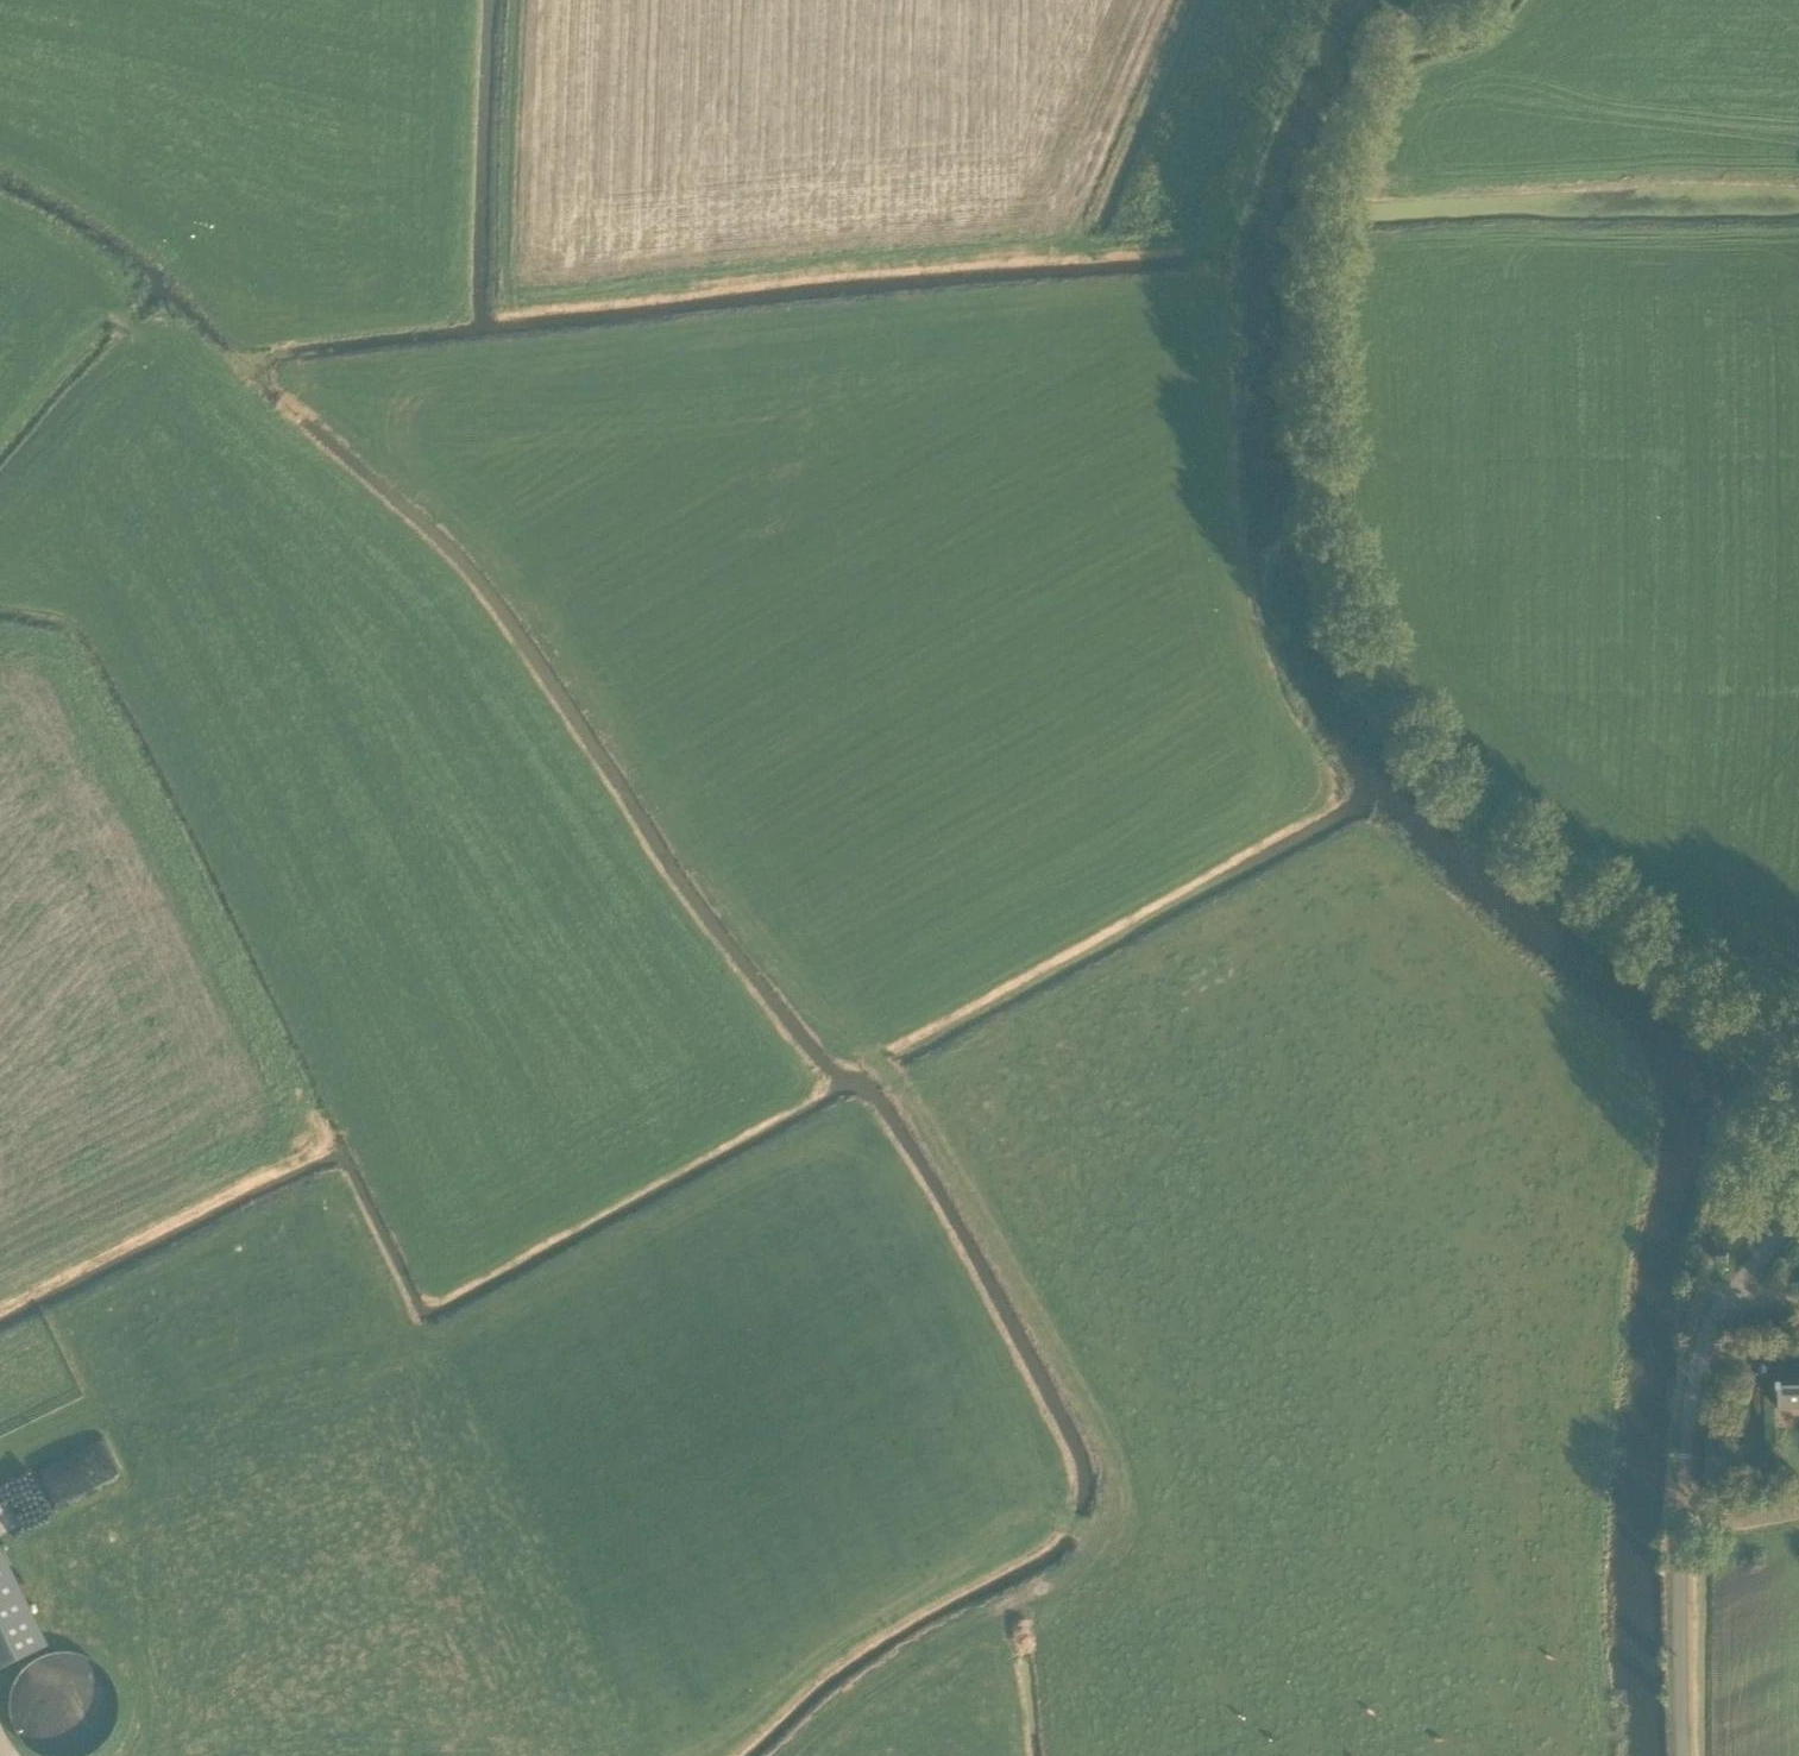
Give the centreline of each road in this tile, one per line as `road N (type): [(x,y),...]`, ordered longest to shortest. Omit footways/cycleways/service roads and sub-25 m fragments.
road 1 (unclassified): [(1684,1755),(1682,1521),(1698,1358),(1721,1307),(1798,1218)]

